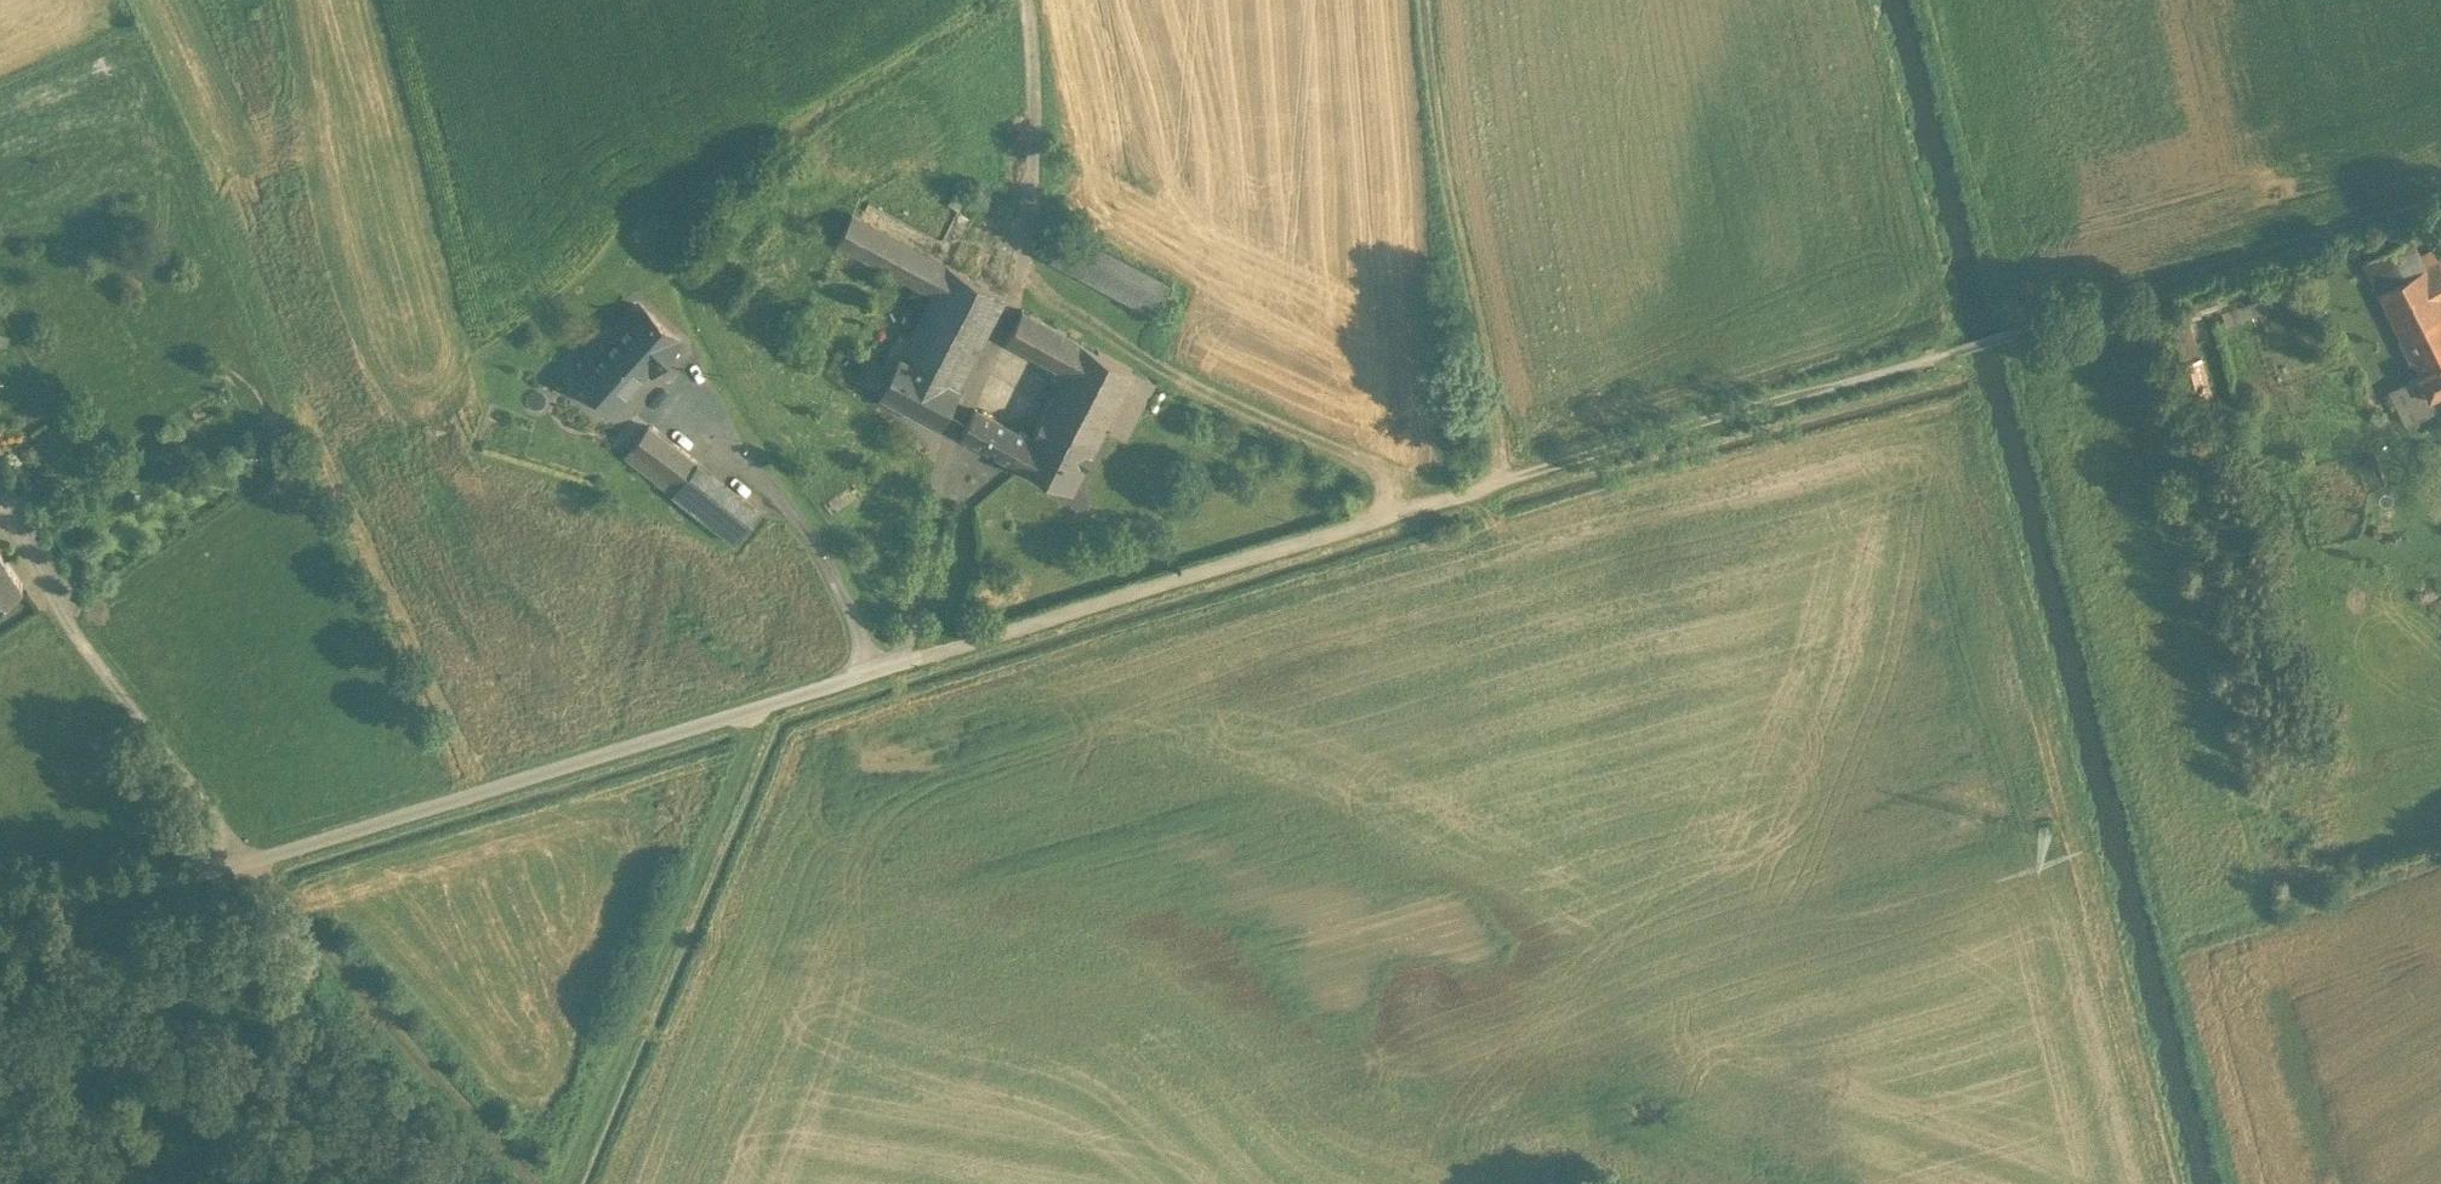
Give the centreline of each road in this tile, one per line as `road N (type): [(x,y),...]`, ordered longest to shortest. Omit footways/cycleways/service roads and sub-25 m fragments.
road 1 (track): [(1951,346),(924,659)]
road 2 (unclassified): [(866,676),(255,867),(0,900)]
road 3 (track): [(1420,506),(1355,463),(1042,304),(1021,263),(1019,230),(1034,134),(1023,0)]
road 4 (track): [(1503,481),(1416,0)]
road 5 (track): [(681,401),(817,536),(866,676)]
road 6 (track): [(975,386),(955,436),(924,659)]

